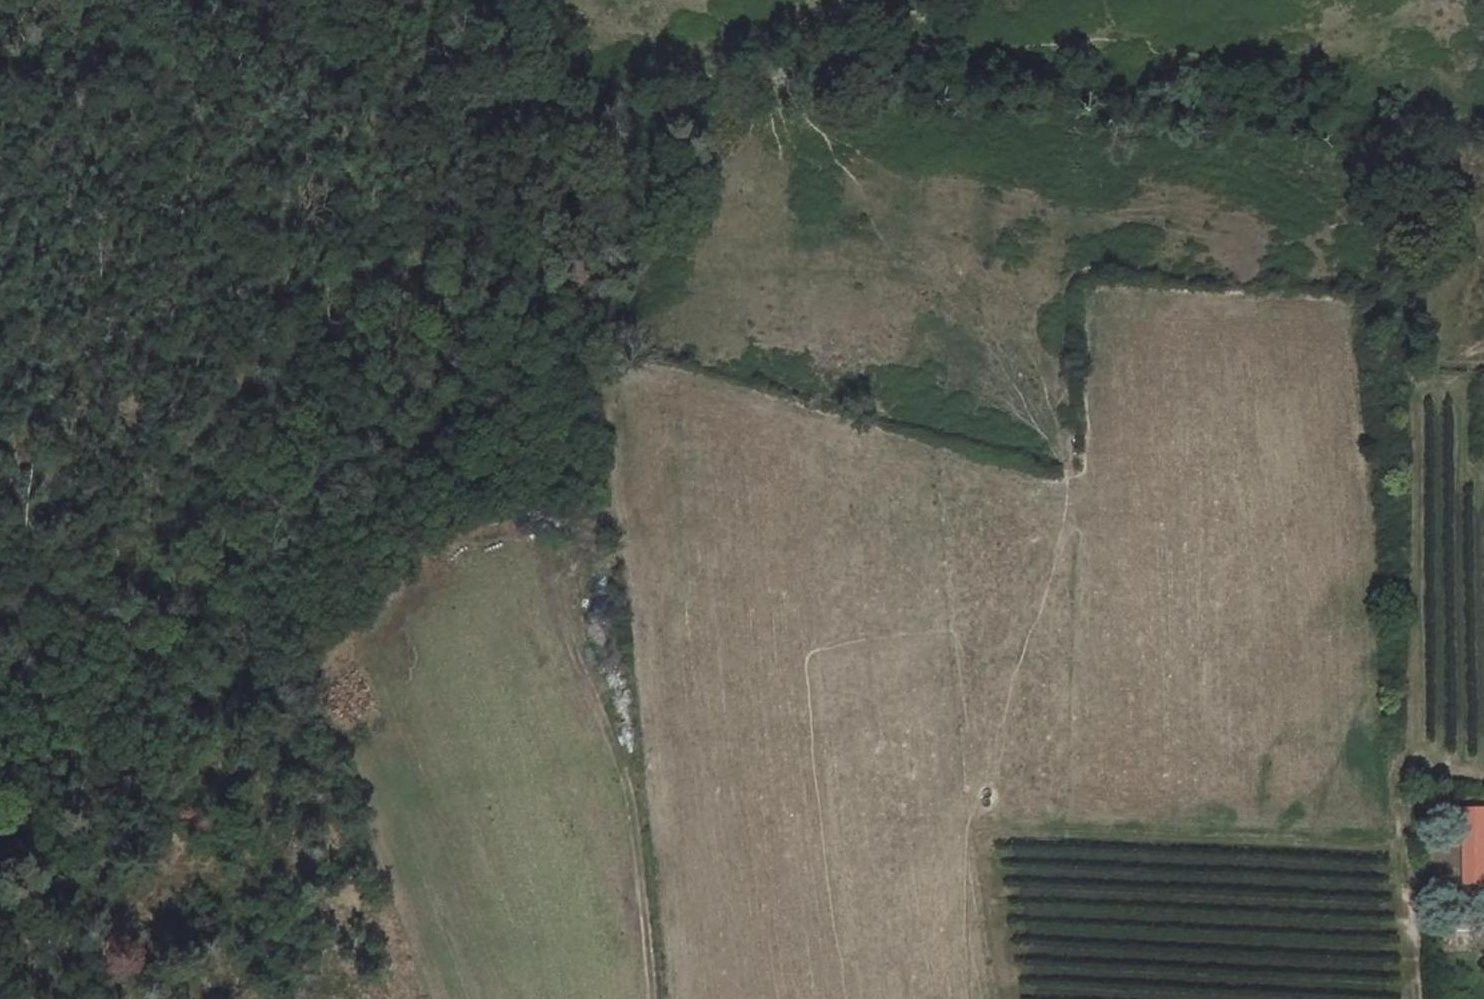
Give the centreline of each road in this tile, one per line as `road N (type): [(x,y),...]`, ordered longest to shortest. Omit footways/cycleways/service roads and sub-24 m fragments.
road 1 (track): [(1419,998),(1402,776),(1413,757),(1483,770)]

